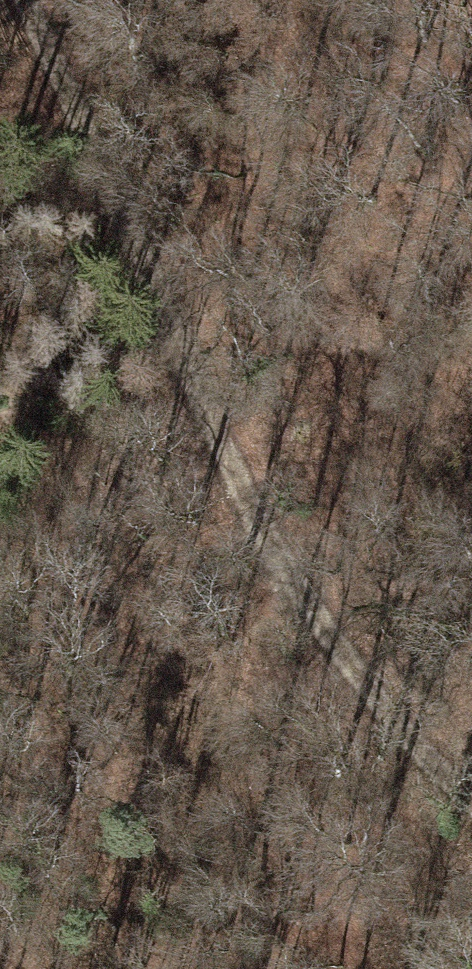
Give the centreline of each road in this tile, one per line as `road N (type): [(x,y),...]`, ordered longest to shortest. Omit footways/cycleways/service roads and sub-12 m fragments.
road 1 (track): [(50,0),(262,442),(363,615),(471,749)]
road 2 (track): [(250,968),(229,829),(240,582),(172,254)]

